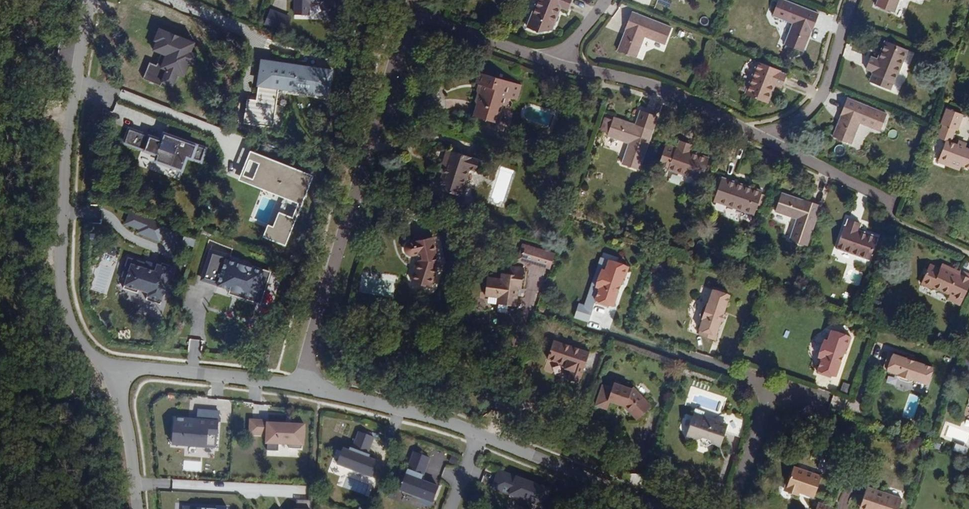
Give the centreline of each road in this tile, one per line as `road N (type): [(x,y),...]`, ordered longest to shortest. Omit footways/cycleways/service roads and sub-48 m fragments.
road 1 (residential): [(120,369),(84,353),(62,301),(65,125),(87,0)]
road 2 (residential): [(304,388),(305,351),(394,56),(416,24)]
road 3 (residential): [(561,68),(640,85),(762,141)]
road 4 (residential): [(477,437),(655,508)]
road 5 (residential): [(120,369),(304,388)]
road 6 (residential): [(304,388),(477,437)]
road 7 (residential): [(762,141),(811,109),(822,91),(850,0)]
road 8 (residential): [(416,24),(445,25),(561,68)]
road 9 (residential): [(762,141),(889,204)]
road 10 (residential): [(138,508),(120,369)]
road 11 (residential): [(773,384),(733,508)]

